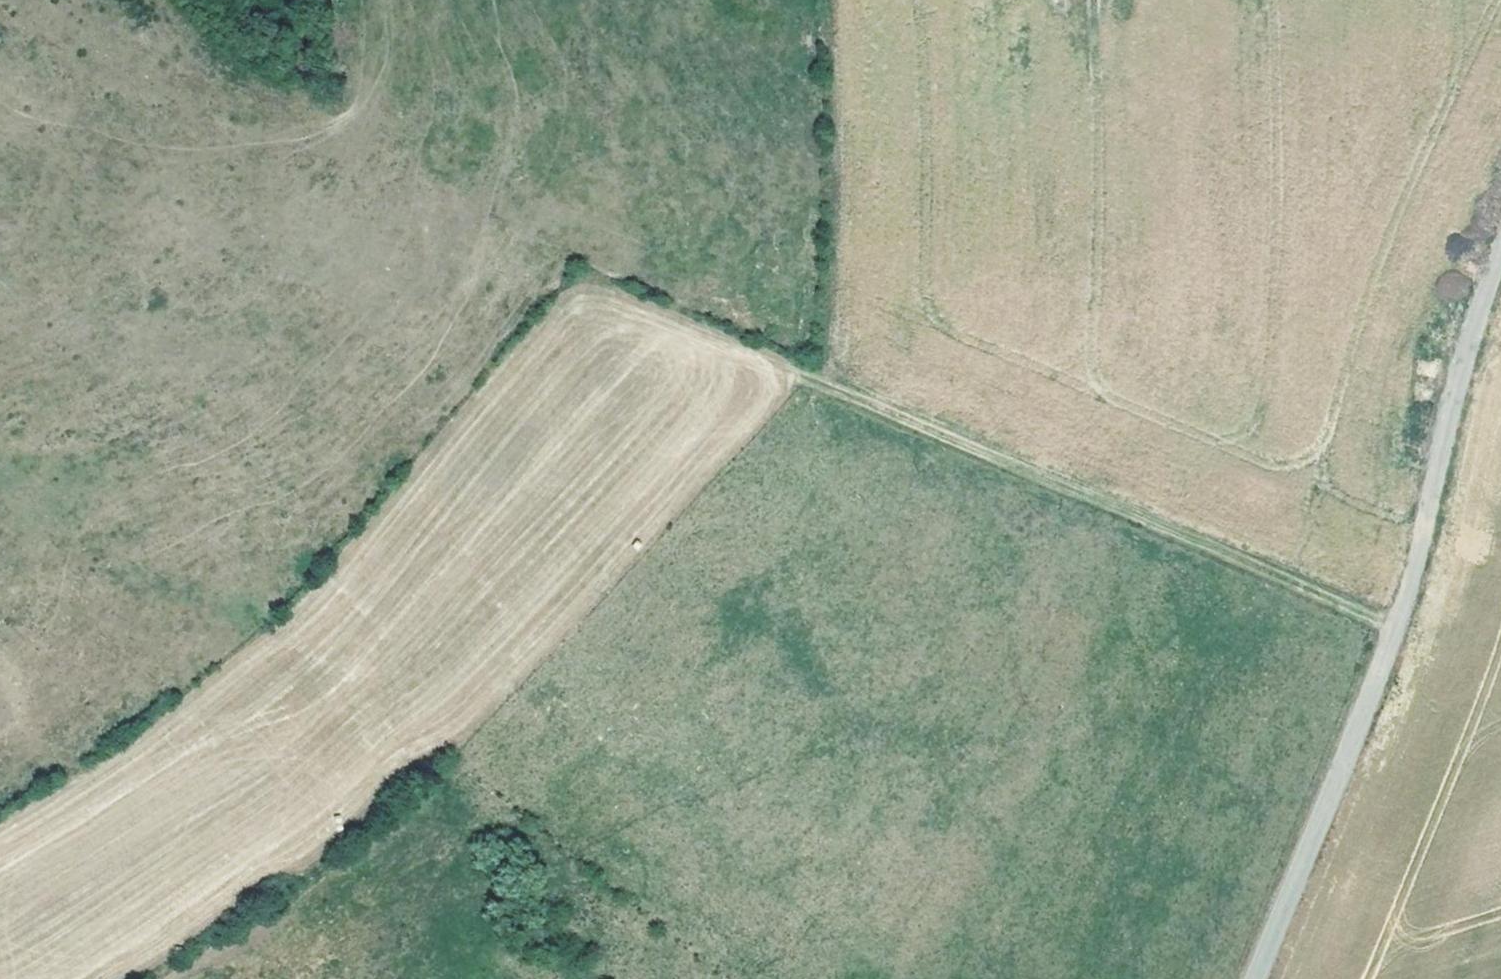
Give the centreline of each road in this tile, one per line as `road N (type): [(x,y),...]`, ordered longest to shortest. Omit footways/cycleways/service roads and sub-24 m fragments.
road 1 (track): [(1254,978),(1376,688),(1419,562),(1474,326),(1500,261)]

